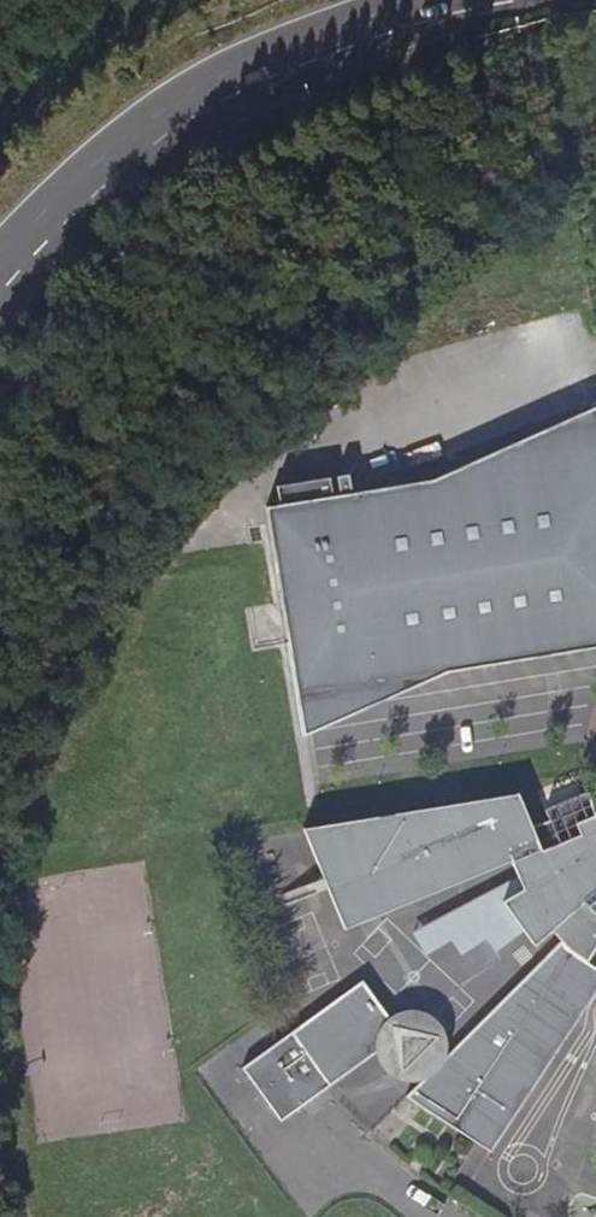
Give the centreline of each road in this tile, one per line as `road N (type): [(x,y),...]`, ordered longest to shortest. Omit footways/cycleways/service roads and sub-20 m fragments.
road 1 (primary): [(0,273),(88,184),(198,102),(316,43),(456,0)]

